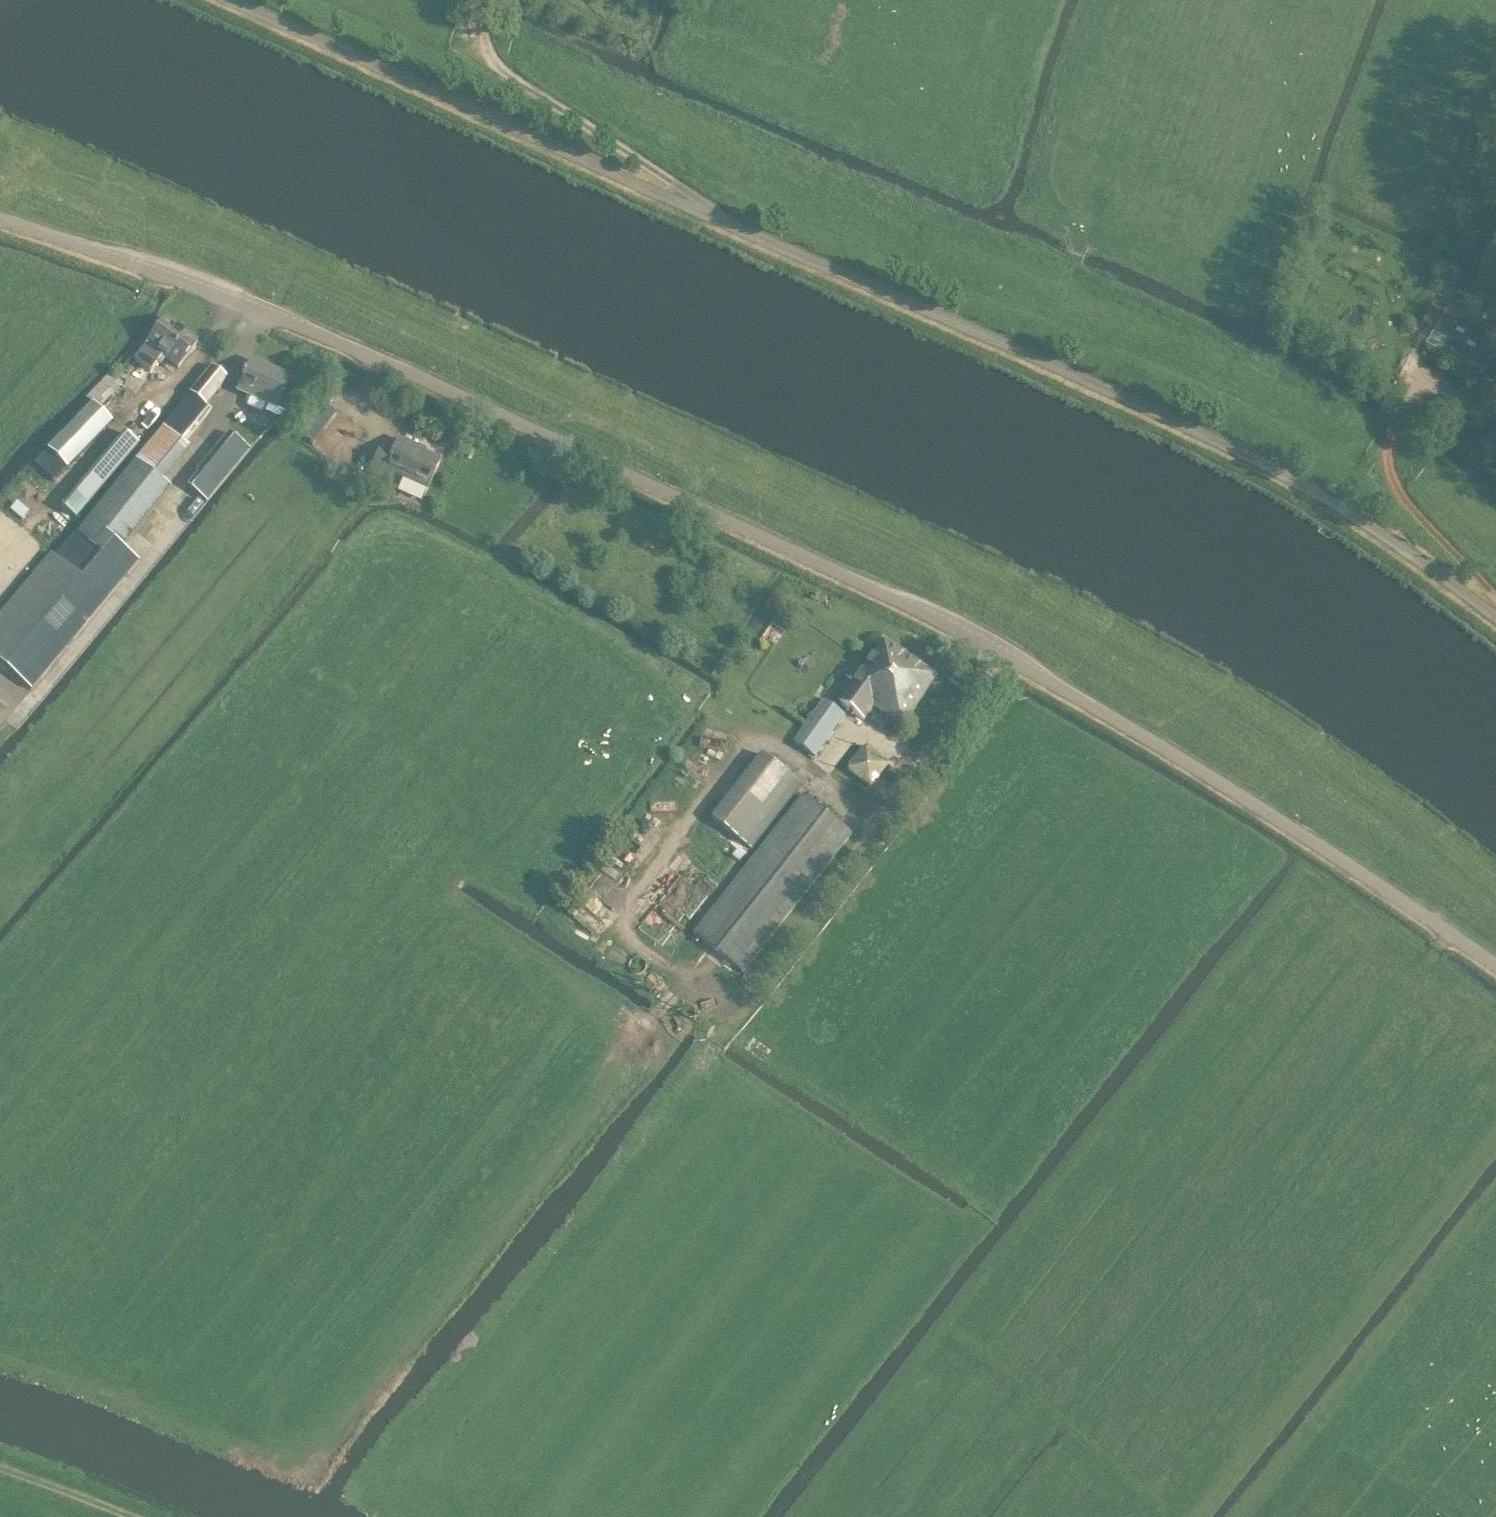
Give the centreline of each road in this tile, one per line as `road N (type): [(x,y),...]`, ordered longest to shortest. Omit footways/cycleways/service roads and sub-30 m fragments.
road 1 (tertiary): [(1495,963),(1116,718),(914,607),(324,332),(0,218)]
road 2 (unclassified): [(1495,615),(1286,473),(229,0)]
road 3 (track): [(136,1516),(0,1470)]

